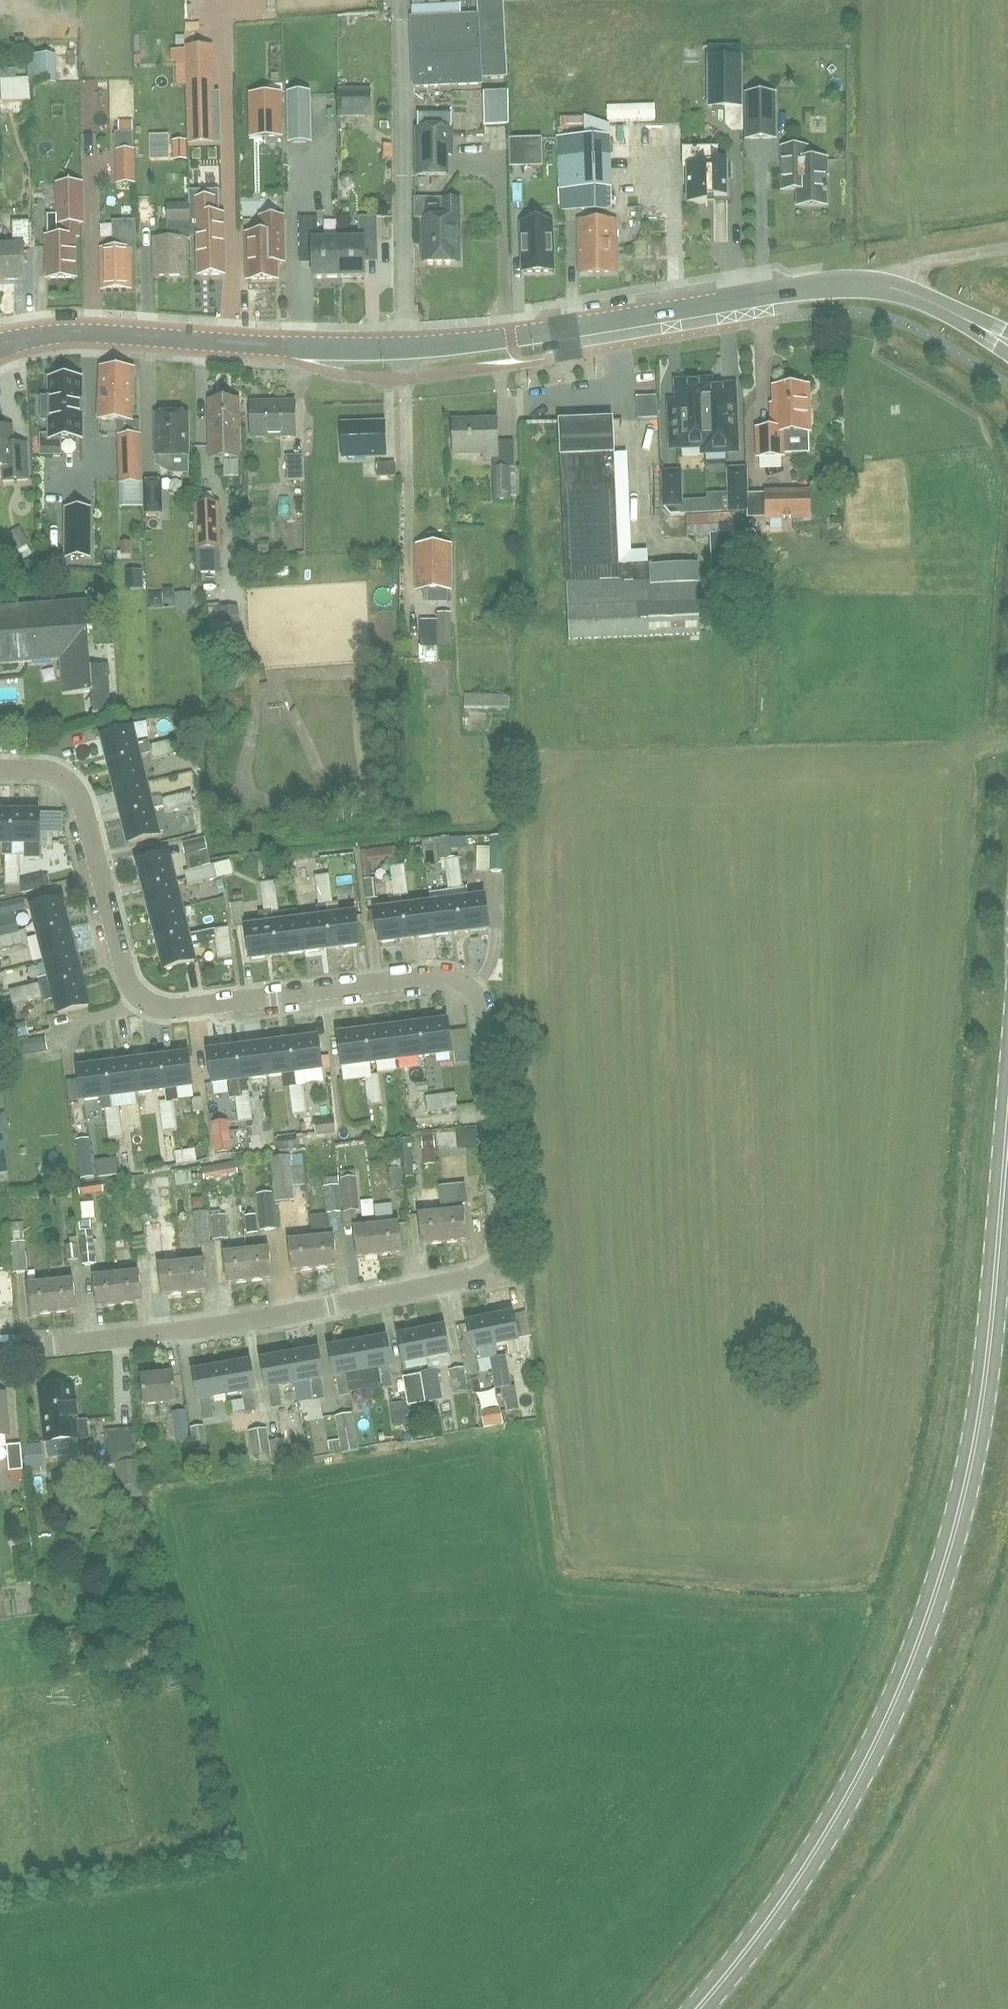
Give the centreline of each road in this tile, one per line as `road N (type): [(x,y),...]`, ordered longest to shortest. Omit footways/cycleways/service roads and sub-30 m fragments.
road 1 (residential): [(0,1349),(217,1325),(405,1290),(492,1269),(498,1245),(483,1009),(468,989),(455,977),(160,1010),(140,1003),(117,953),(73,789),(57,767),(0,767)]
road 2 (tertiary): [(1007,342),(934,302),(862,283),(405,348),(64,333),(0,344)]
road 3 (secondary): [(697,2008),(835,1821),(915,1655),(972,1458),(1007,1129)]

